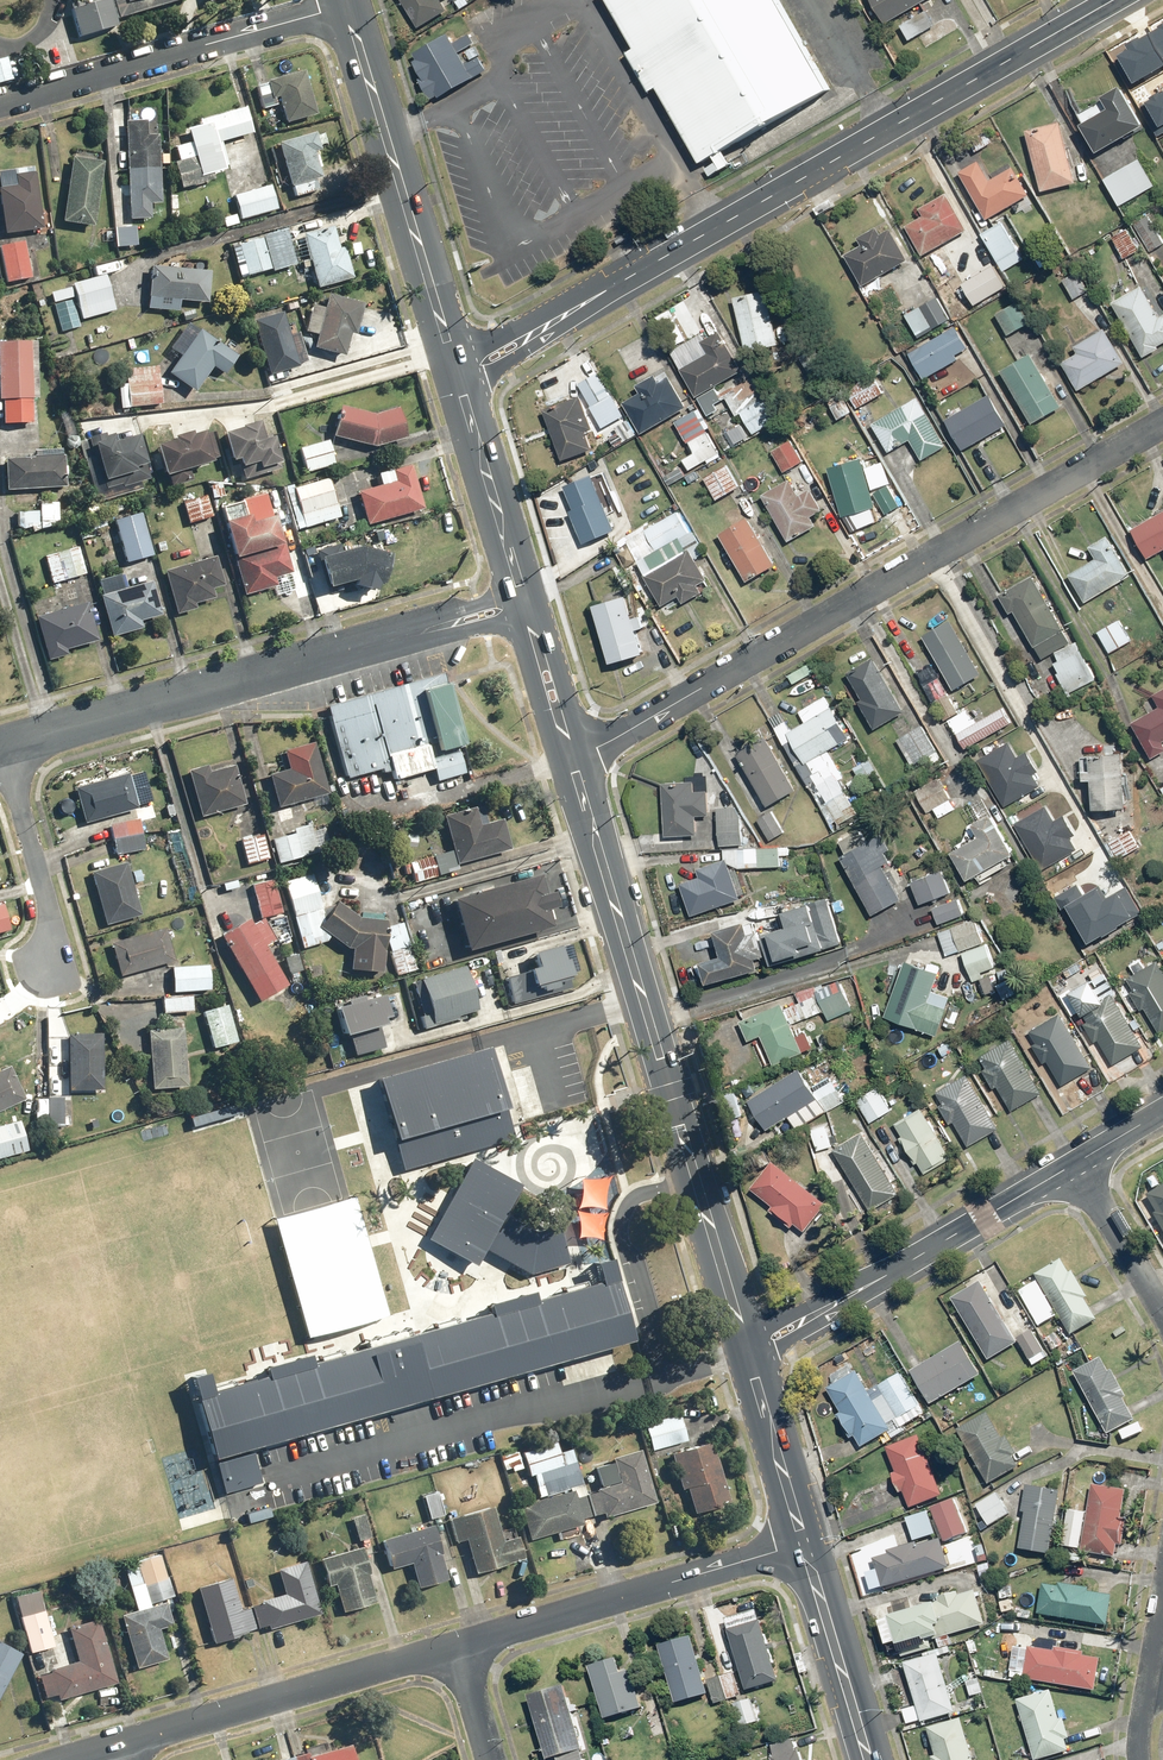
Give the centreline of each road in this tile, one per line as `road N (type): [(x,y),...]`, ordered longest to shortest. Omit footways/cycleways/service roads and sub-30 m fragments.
road 1 (tertiary): [(1112,0),(456,365)]
road 2 (residential): [(1162,424),(583,758)]
road 3 (secondary): [(750,1350),(583,758)]
road 4 (residential): [(532,603),(3,746)]
road 5 (unclassified): [(750,1350),(1079,1160)]
road 6 (secondary): [(456,365),(347,11)]
road 7 (residential): [(117,1747),(463,1646)]
road 8 (residential): [(0,105),(347,11)]
road 9 (residential): [(463,1646),(802,1544)]
road 10 (secondary): [(532,603),(456,365)]
road 11 (residential): [(45,972),(55,928),(3,746)]
road 12 (secondary): [(869,1759),(802,1544)]
road 13 (secondary): [(802,1544),(750,1350)]
road 14 (residential): [(1140,1759),(1162,1586)]
road 15 (residential): [(1079,1160),(1162,1308)]
road 16 (secondary): [(583,758),(532,603)]

